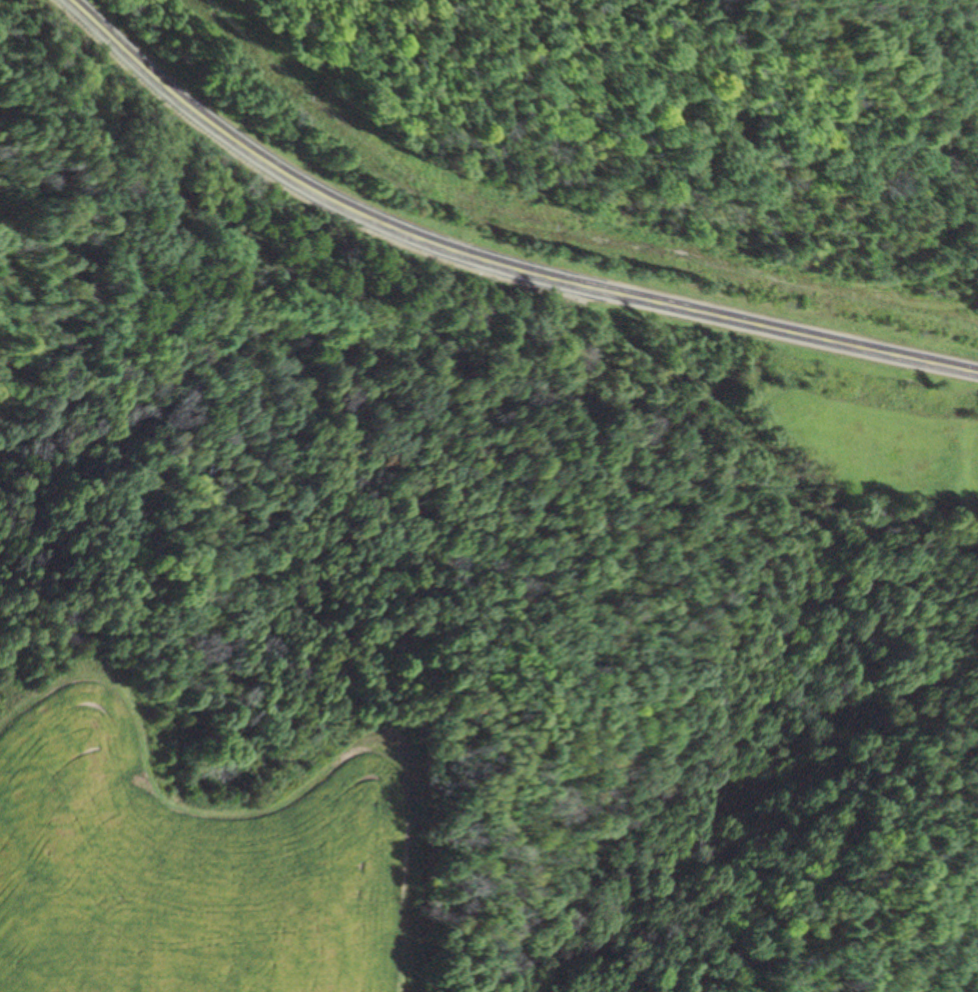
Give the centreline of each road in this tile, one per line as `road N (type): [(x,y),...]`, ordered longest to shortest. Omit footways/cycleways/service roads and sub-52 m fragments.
road 1 (primary): [(602,290),(404,240),(226,142),(67,0)]
road 2 (primary): [(977,376),(602,290)]

